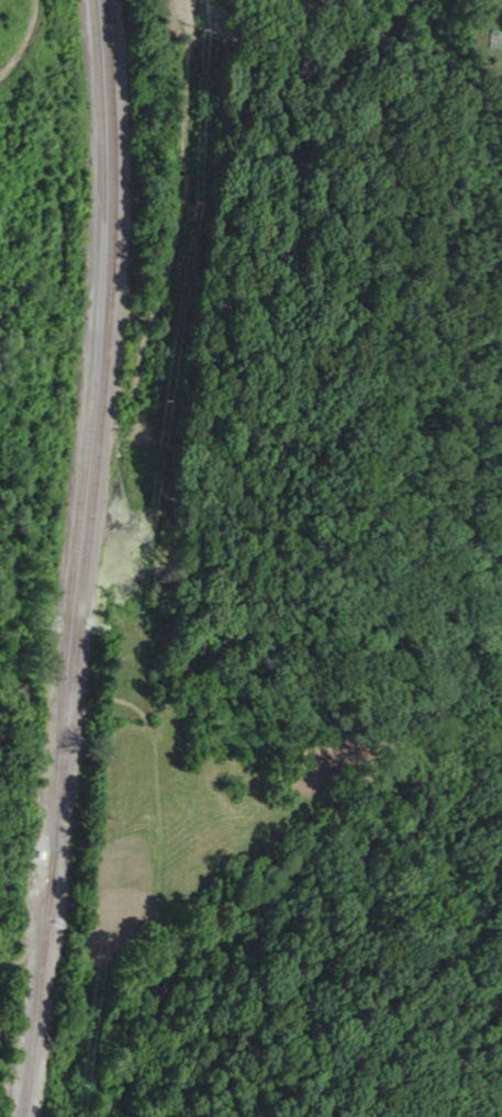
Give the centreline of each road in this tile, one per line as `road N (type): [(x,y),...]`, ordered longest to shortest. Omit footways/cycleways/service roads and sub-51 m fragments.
road 1 (residential): [(146,369),(150,333),(183,259),(194,165),(194,0)]

